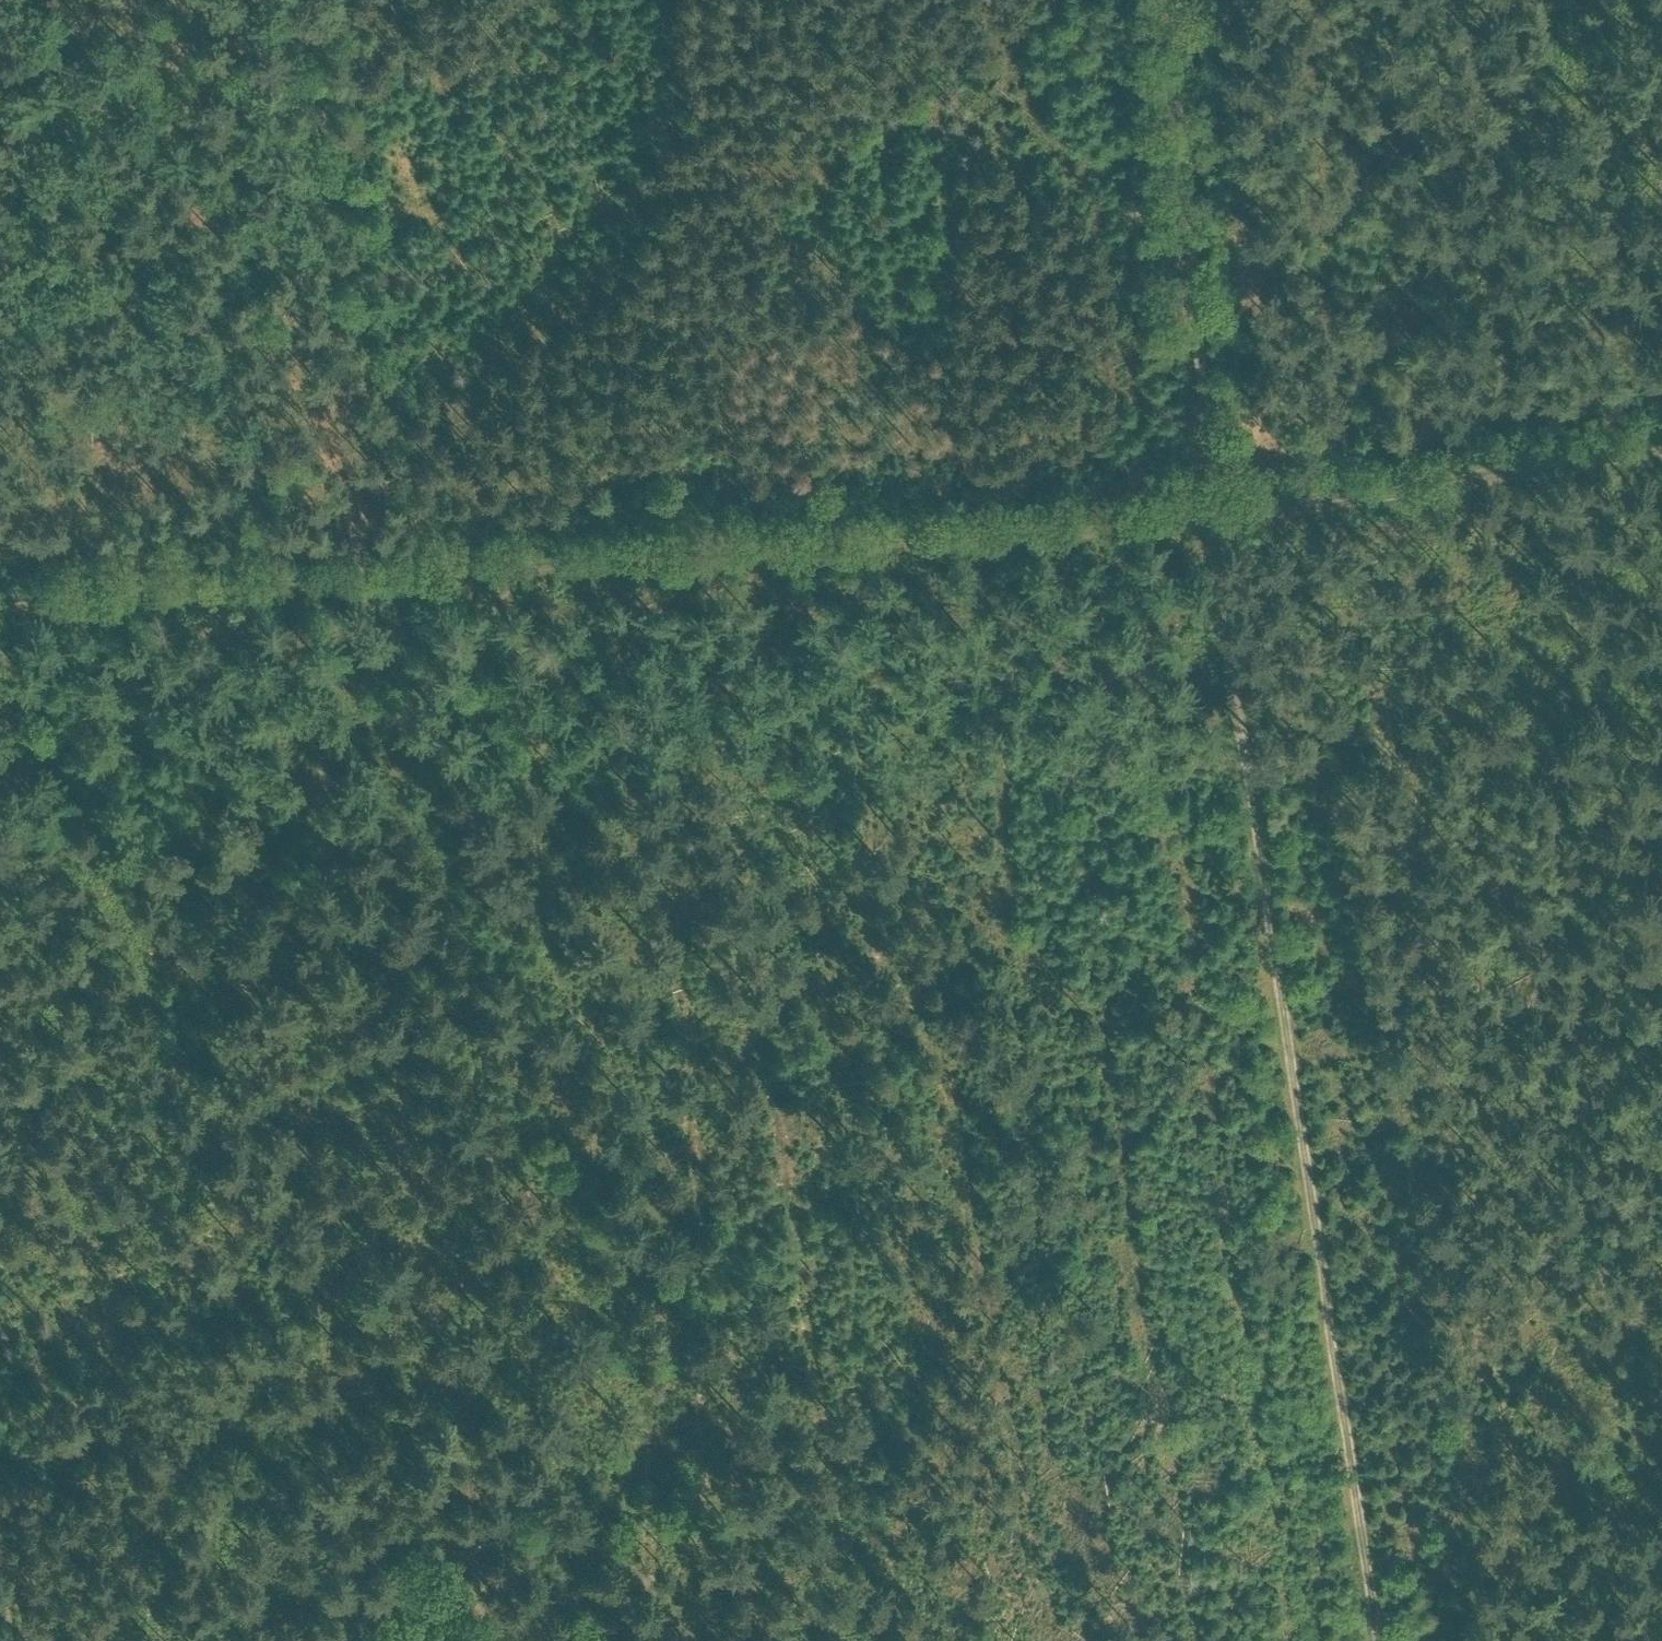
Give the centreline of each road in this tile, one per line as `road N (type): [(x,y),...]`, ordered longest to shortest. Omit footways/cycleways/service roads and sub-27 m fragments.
road 1 (track): [(0,597),(1206,517),(1661,443)]
road 2 (track): [(1172,0),(1206,517),(1384,1640)]

